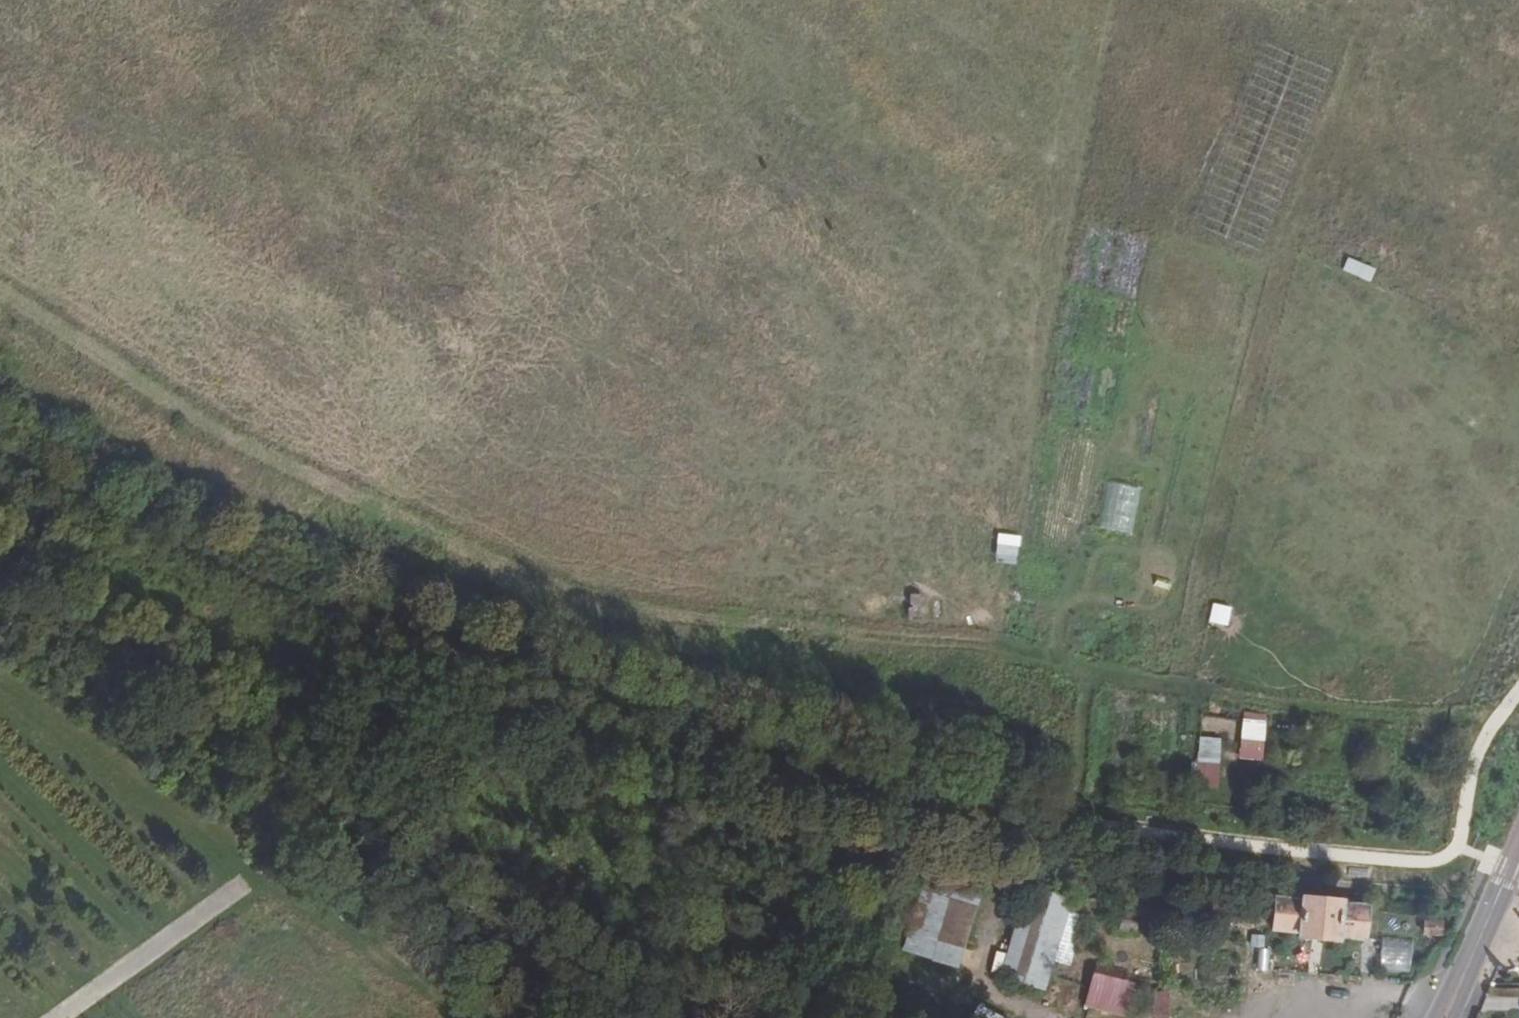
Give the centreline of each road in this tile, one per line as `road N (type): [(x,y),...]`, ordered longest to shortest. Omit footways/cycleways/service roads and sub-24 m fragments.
road 1 (tertiary): [(1446,1017),(1518,845)]

